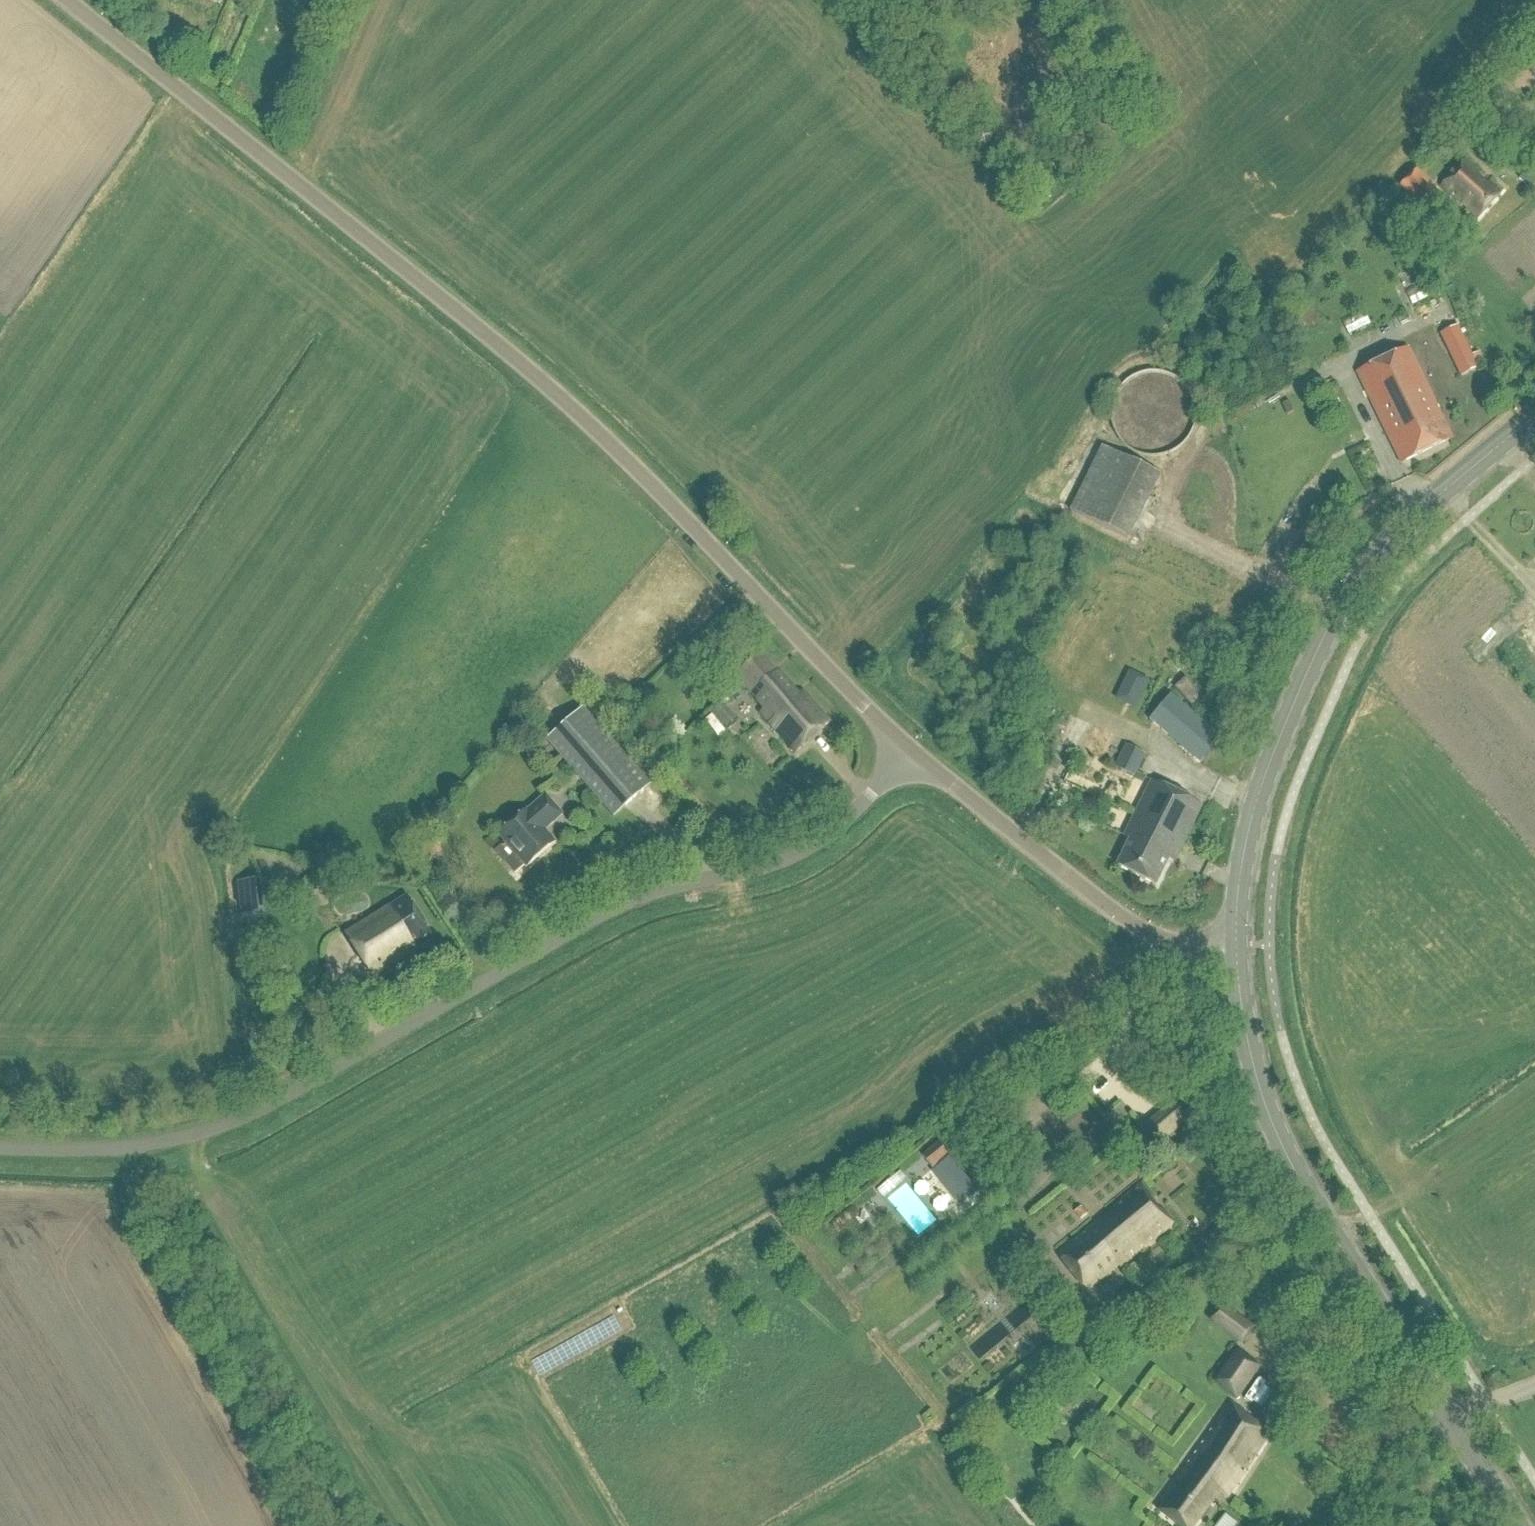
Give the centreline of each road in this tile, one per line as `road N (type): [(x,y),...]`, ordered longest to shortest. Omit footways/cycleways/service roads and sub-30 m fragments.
road 1 (unclassified): [(910,751),(556,393),(67,0)]
road 2 (unclassified): [(910,751),(844,826),(809,851),(607,912),(260,1110),(146,1146),(0,1149)]
road 3 (primary): [(1518,1525),(1308,1194),(1270,1116),(1248,1040),(1238,946)]
road 4 (primary): [(1238,946),(1242,873),(1262,779),(1342,608),(1424,510),(1534,417)]
road 5 (unclassified): [(1238,946),(1186,944),(1118,913),(910,751)]

